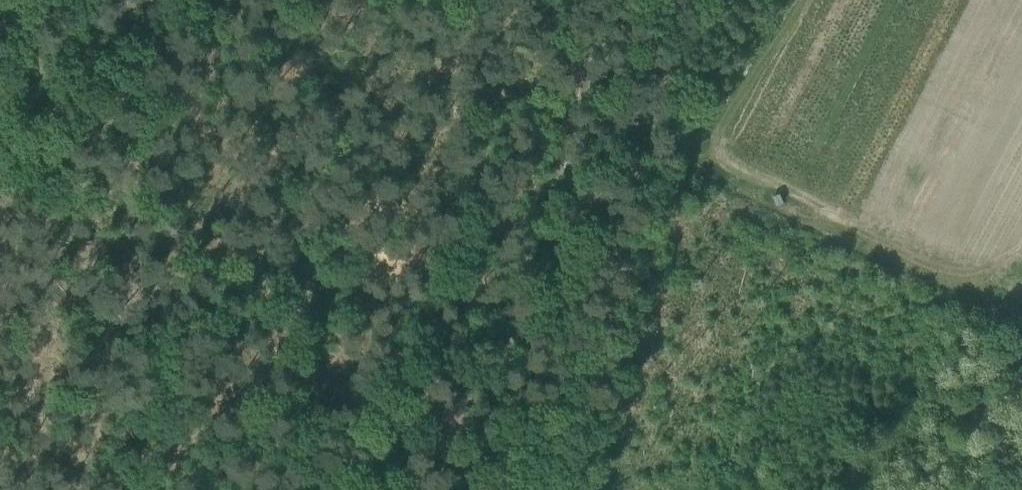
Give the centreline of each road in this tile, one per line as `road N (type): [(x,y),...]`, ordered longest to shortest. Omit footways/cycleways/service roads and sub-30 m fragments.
road 1 (track): [(0,142),(118,178),(206,226),(265,320),(326,369),(538,476)]
road 2 (track): [(586,0),(587,68),(556,174),(560,241),(573,280),(563,423),(538,476)]

